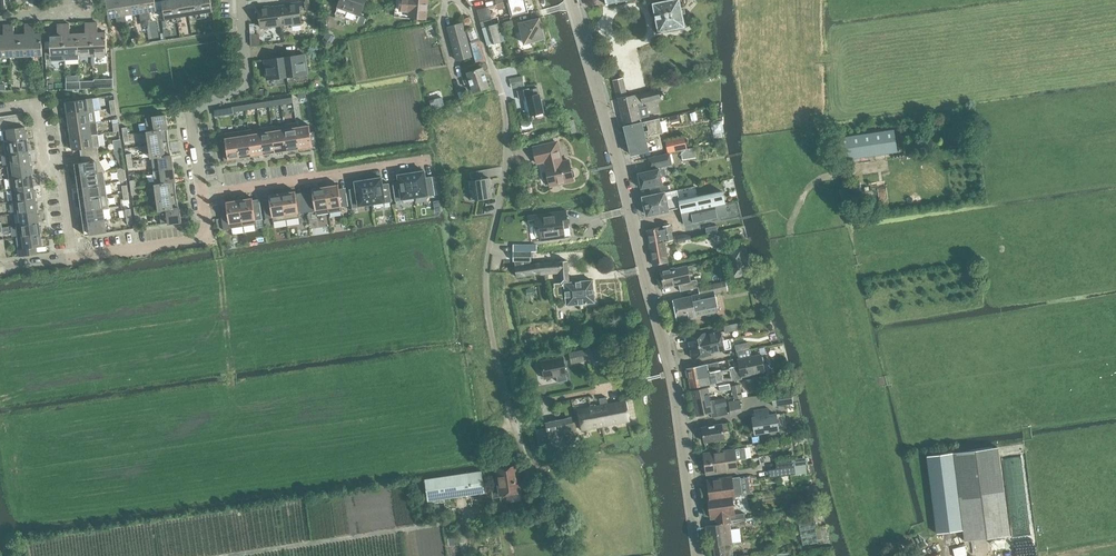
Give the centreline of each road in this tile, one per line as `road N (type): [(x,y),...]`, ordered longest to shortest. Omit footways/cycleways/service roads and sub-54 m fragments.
road 1 (tertiary): [(572,0),(673,357),(696,555)]
road 2 (unclassified): [(549,469),(533,470),(491,330),(487,284),(510,155),(503,98),(473,13),(459,0)]
road 3 (residential): [(202,196),(191,114),(247,81),(242,0)]
road 4 (residential): [(202,196),(427,161)]
road 5 (residential): [(74,259),(63,175),(42,160),(35,103),(0,108)]
road 6 (residential): [(74,259),(208,237),(202,196)]
road 7 (track): [(649,555),(635,479),(625,468),(607,461),(549,469)]
road 8 (track): [(1026,424),(1045,555)]

